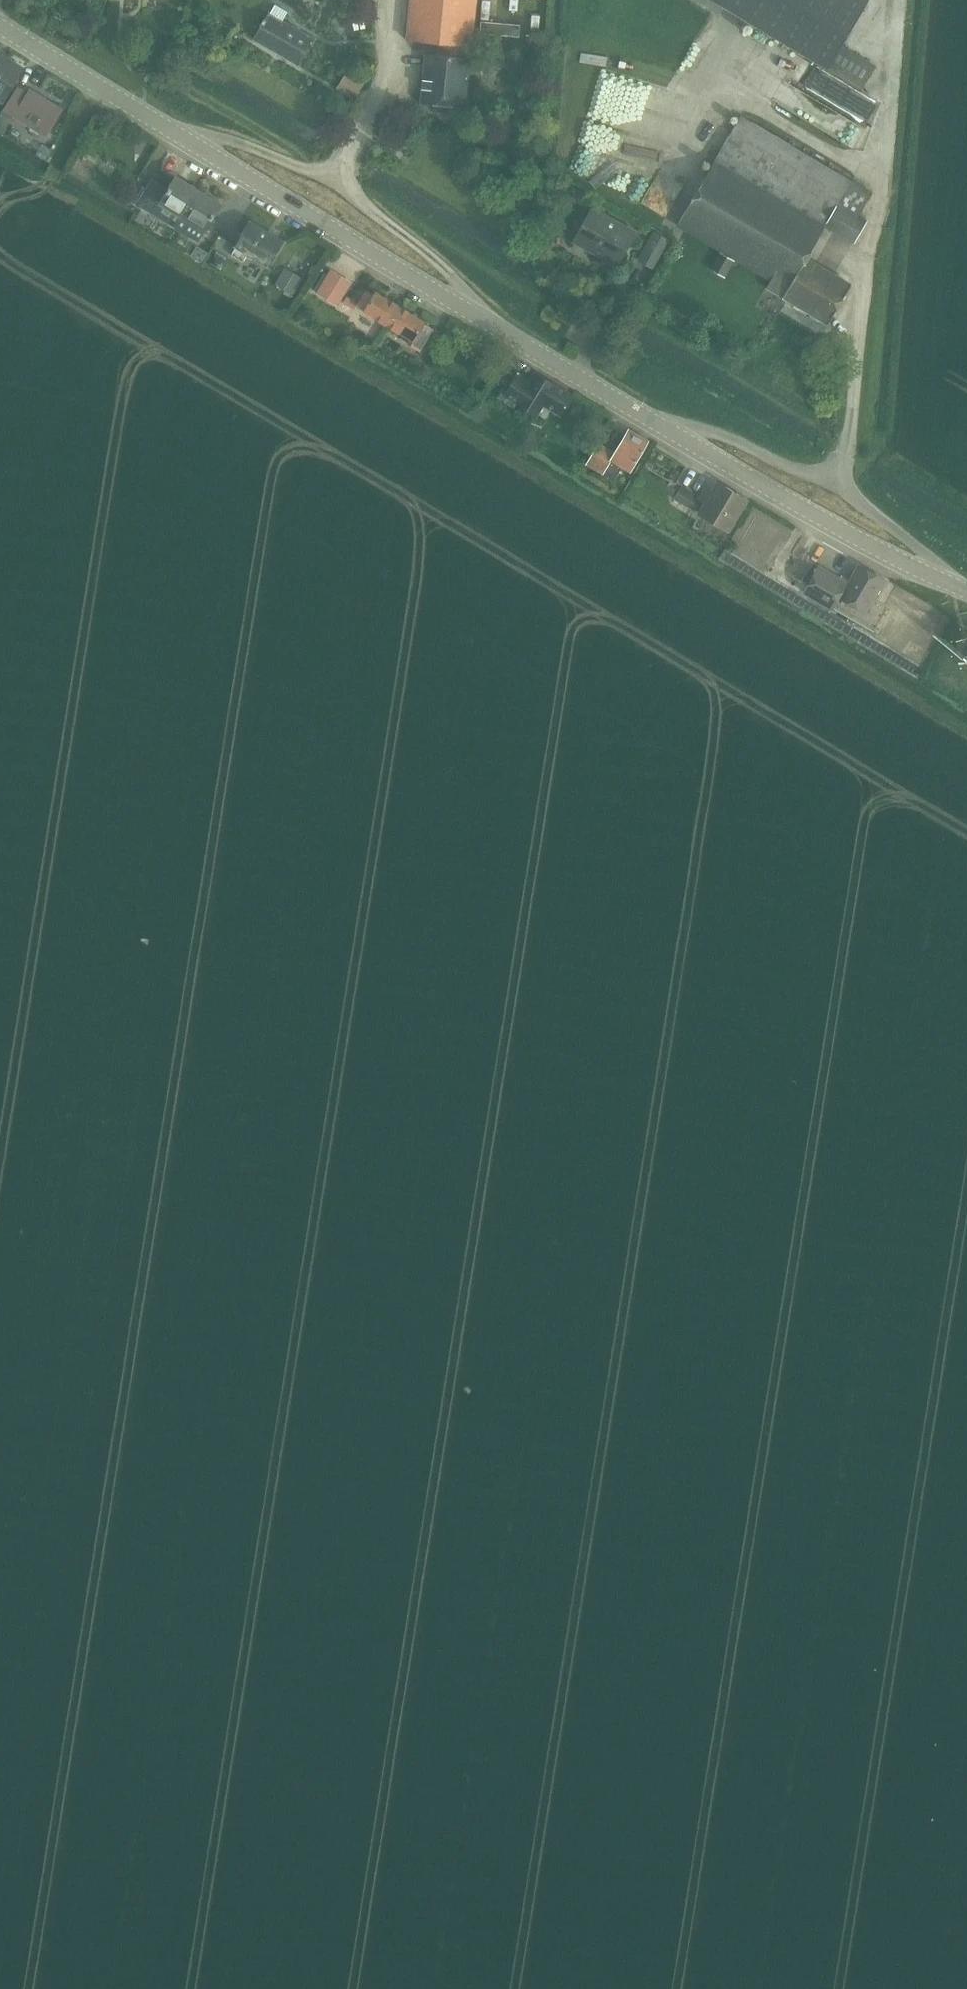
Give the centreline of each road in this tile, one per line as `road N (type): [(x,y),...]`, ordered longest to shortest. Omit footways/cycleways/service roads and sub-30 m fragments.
road 1 (tertiary): [(966,600),(0,31)]

